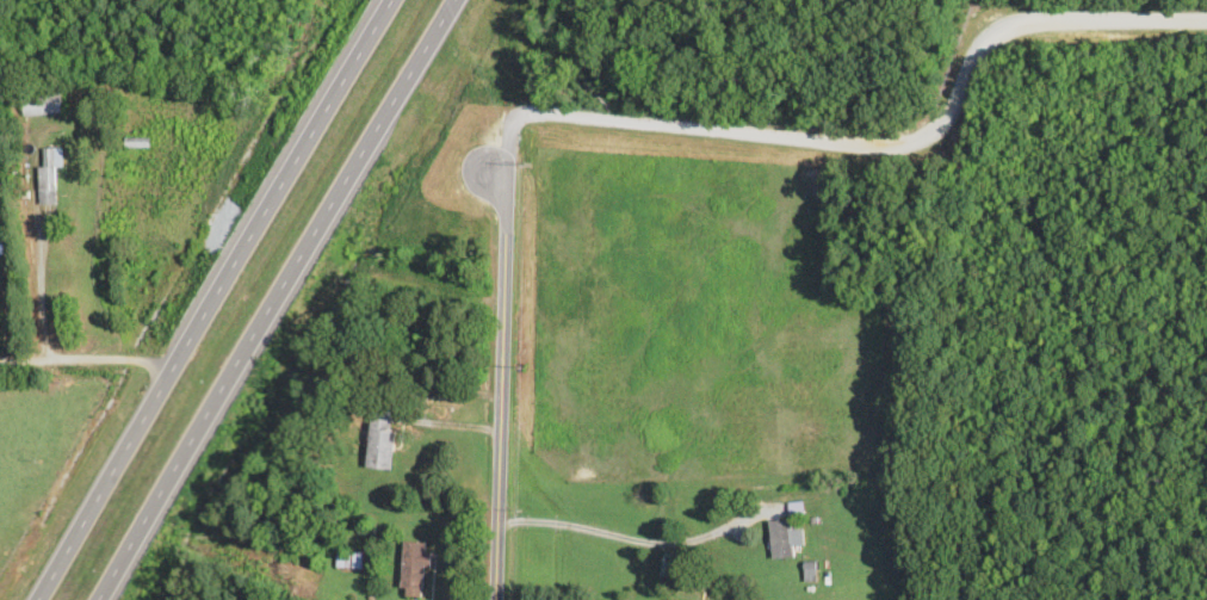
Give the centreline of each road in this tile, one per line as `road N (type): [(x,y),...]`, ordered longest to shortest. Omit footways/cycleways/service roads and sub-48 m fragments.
road 1 (primary): [(391,0),(36,599)]
road 2 (primary): [(98,599),(452,0)]
road 3 (residential): [(500,599),(507,217),(494,175)]
road 4 (residential): [(175,360),(83,354),(0,363)]

